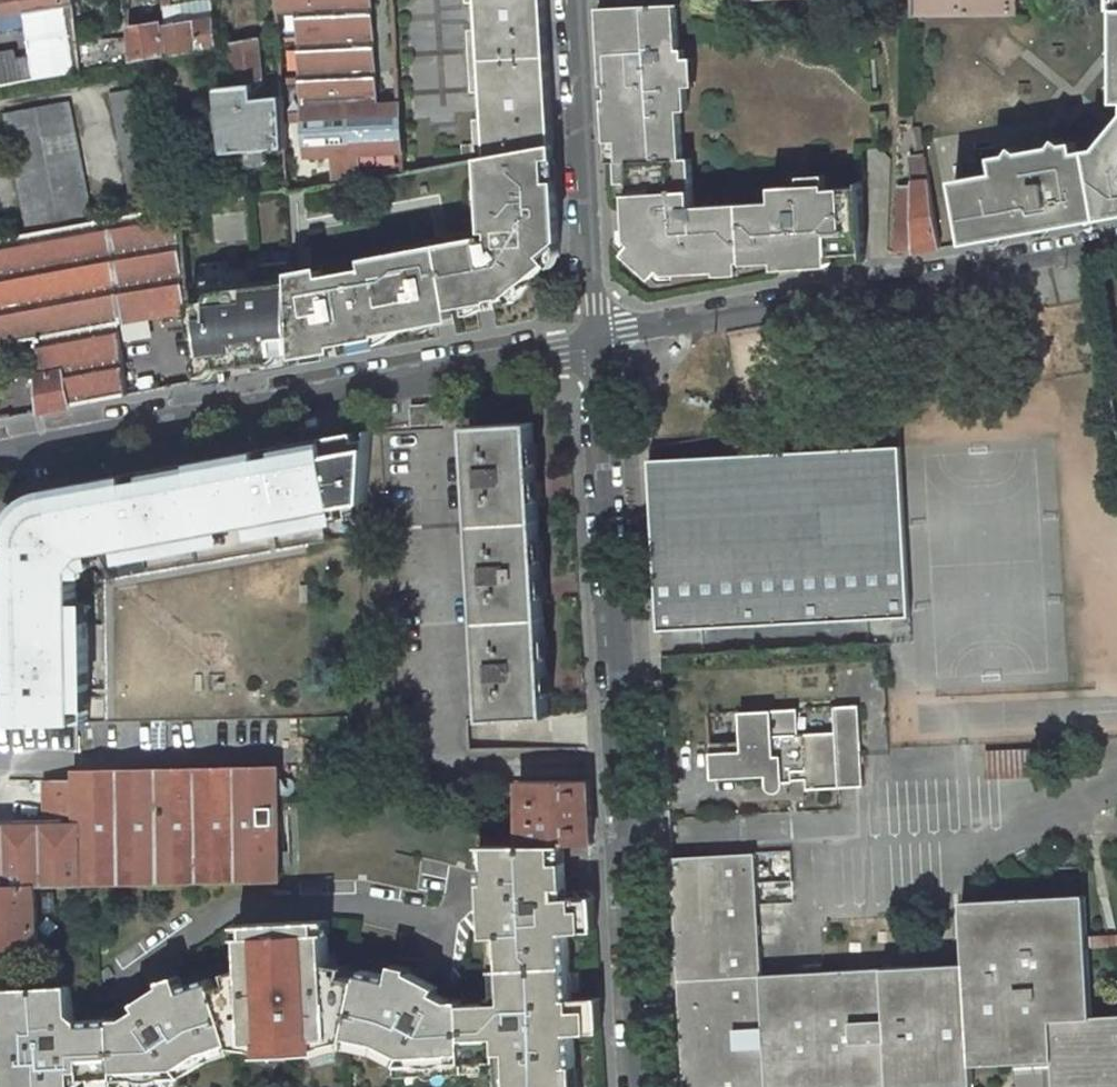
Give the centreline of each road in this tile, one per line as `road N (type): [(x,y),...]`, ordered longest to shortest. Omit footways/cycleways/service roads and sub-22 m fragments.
road 1 (residential): [(597,342),(635,784),(648,1086)]
road 2 (residential): [(0,458),(597,342)]
road 3 (residential): [(1116,247),(597,342)]
road 4 (residential): [(577,0),(597,342)]

